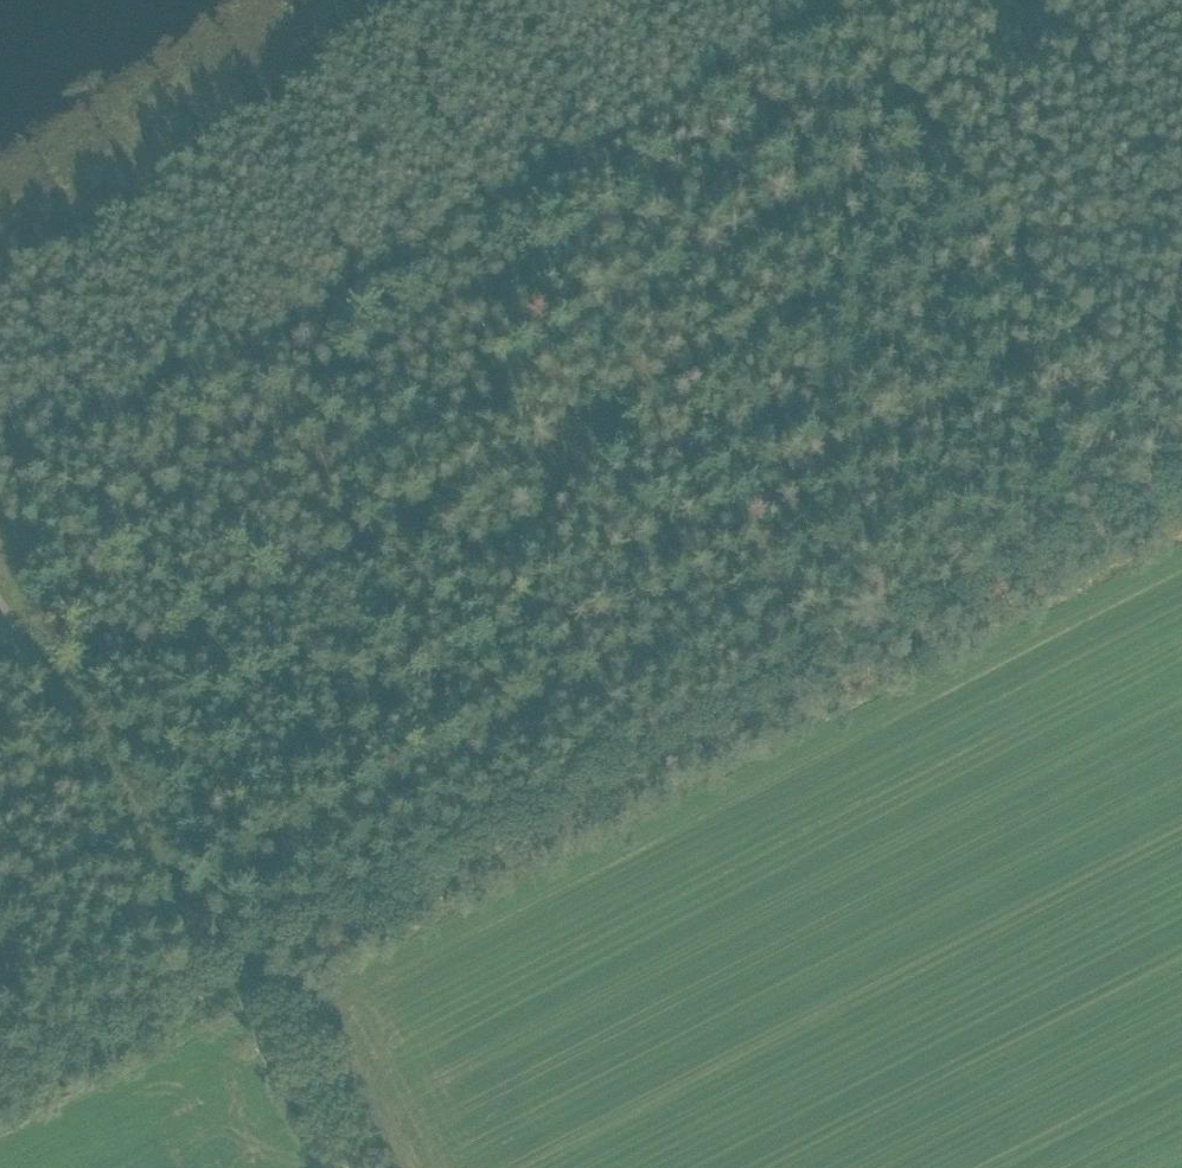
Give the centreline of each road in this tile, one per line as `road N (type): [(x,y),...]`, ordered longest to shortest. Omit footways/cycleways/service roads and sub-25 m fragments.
road 1 (track): [(0,606),(208,988)]
road 2 (track): [(225,970),(333,1167)]

